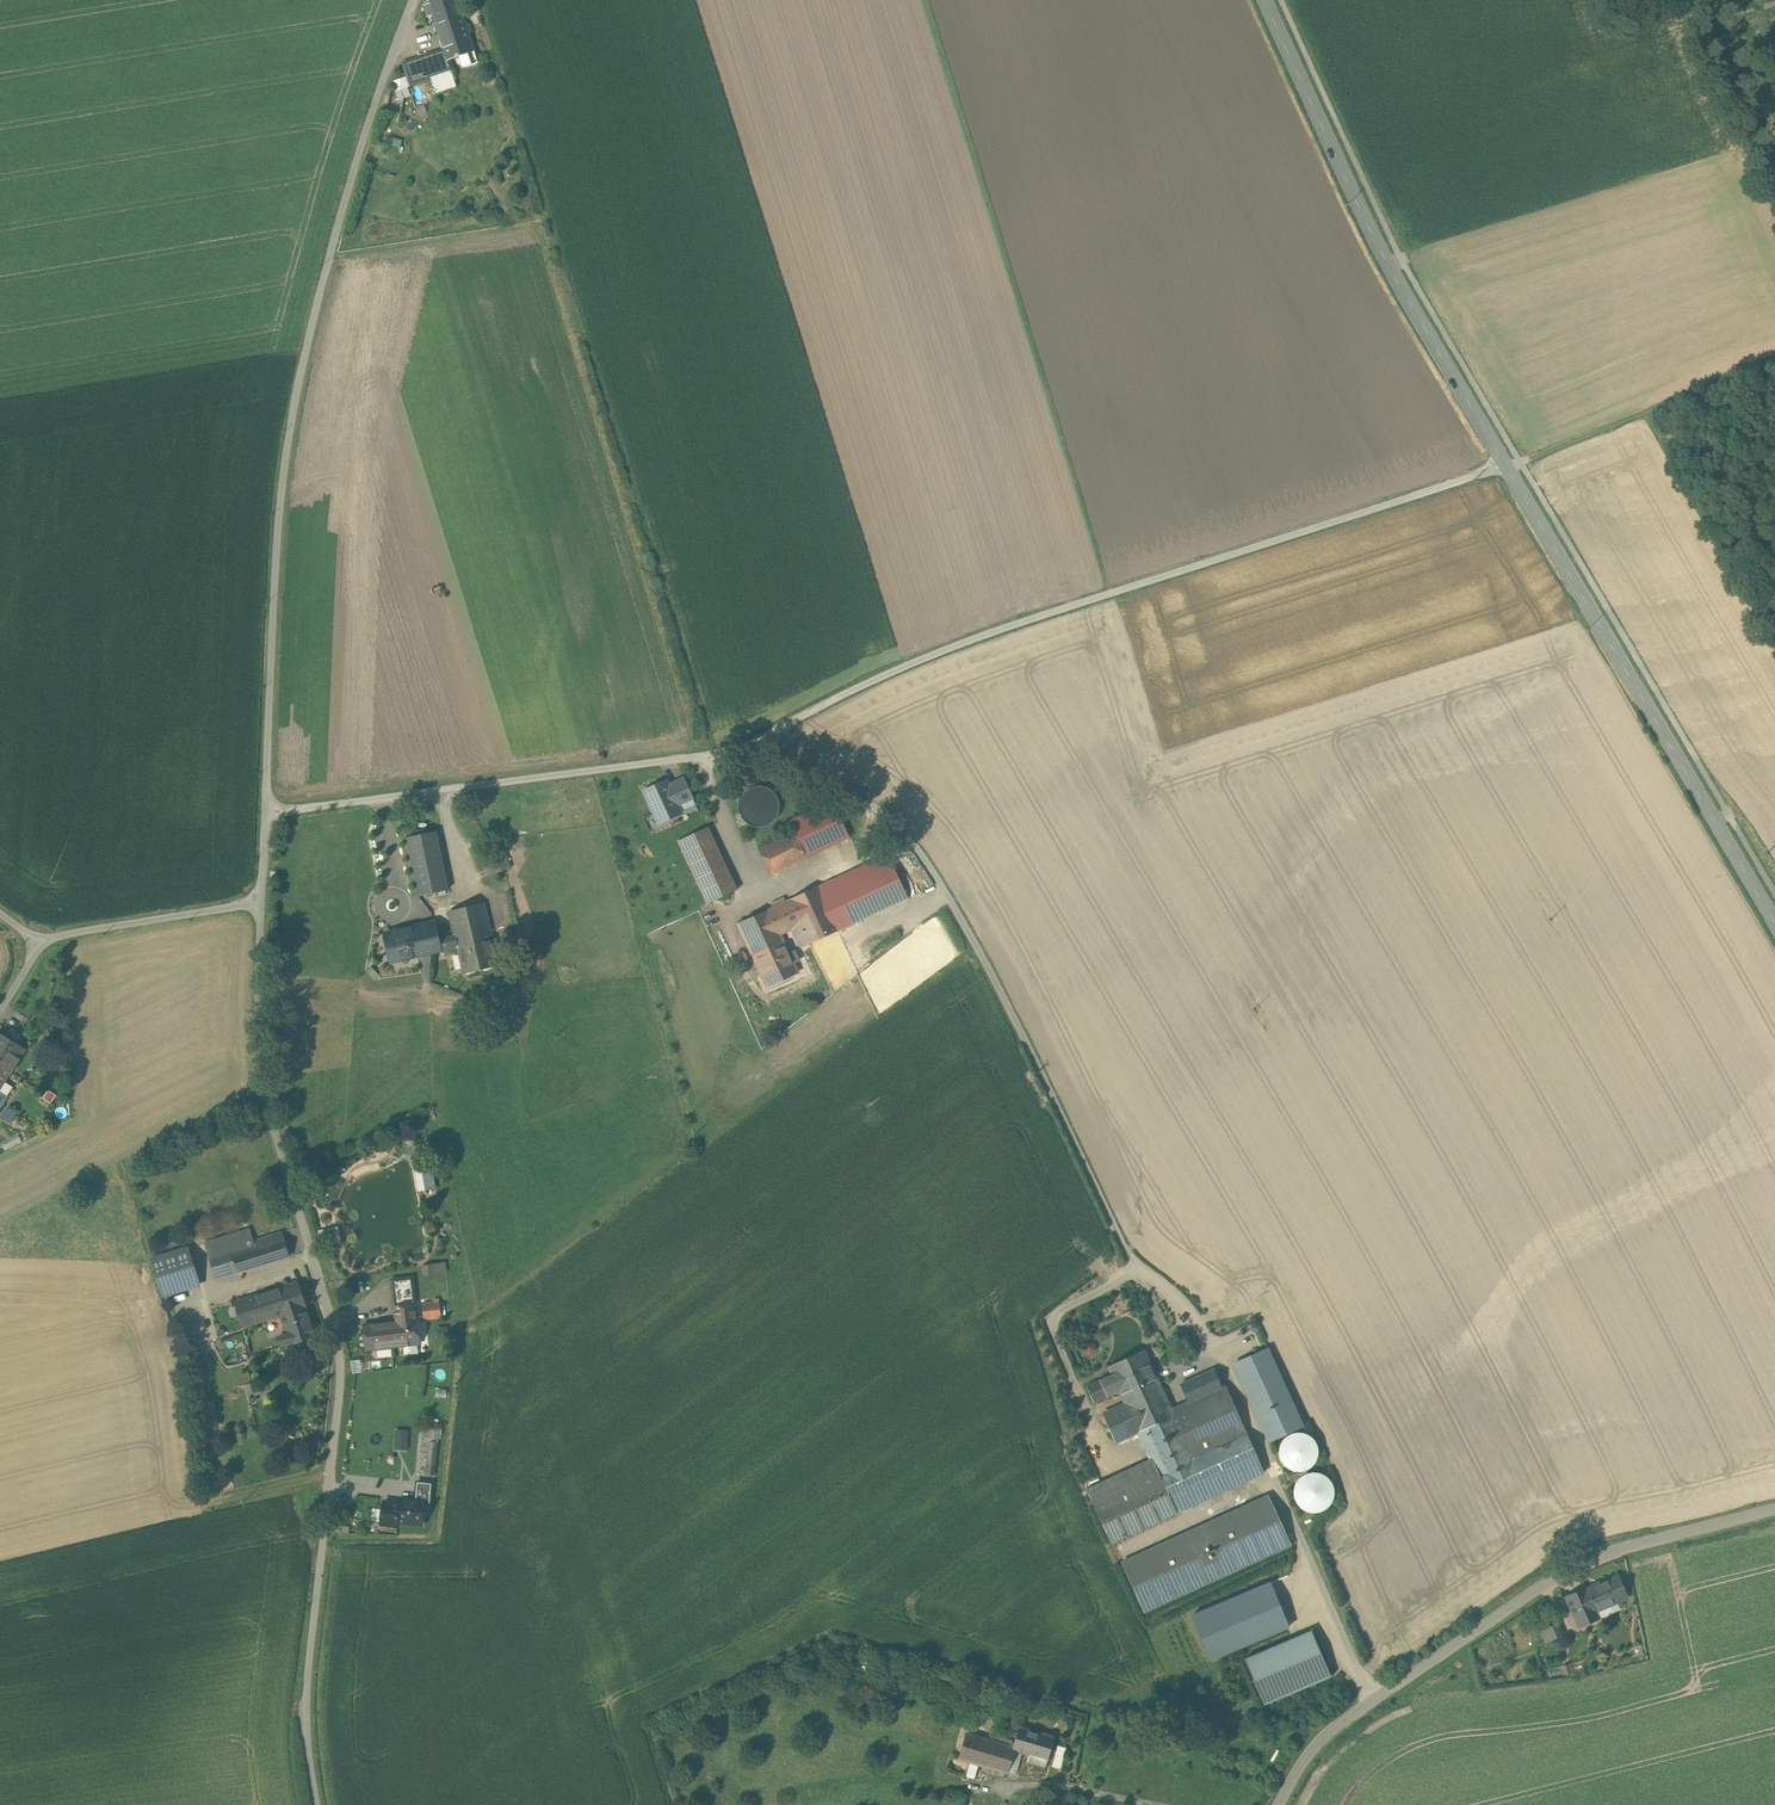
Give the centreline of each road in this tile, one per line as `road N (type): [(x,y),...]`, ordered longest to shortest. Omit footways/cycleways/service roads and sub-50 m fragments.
road 1 (residential): [(267,814),(743,745),(858,686),(1008,624),(1506,467)]
road 2 (residential): [(319,1804),(308,1690),(341,1368),(268,1105),(261,902)]
road 3 (residential): [(267,814),(288,436),(345,205),(413,0)]
road 4 (track): [(923,0),(1107,593)]
road 5 (unclassified): [(1279,1804),(1334,1727),(1527,1592),(1590,1560),(1774,1511)]
road 6 (secondary): [(1506,467),(1774,922)]
road 7 (secondary): [(1264,0),(1372,234),(1506,467)]
road 8 (track): [(1774,366),(1520,461)]
road 9 (unclassified): [(261,902),(41,945)]

